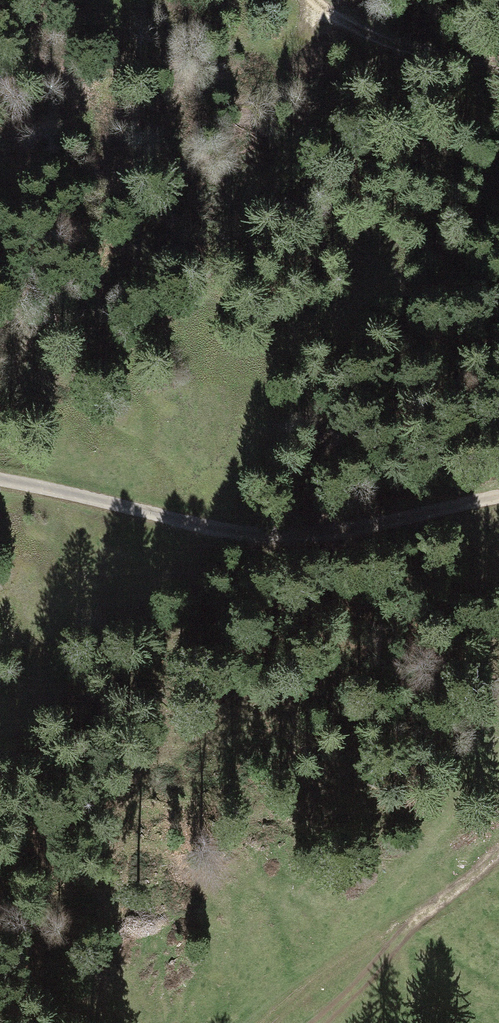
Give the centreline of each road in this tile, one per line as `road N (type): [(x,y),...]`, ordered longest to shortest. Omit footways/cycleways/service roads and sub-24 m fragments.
road 1 (track): [(0,479),(195,523),(319,535),(498,498)]
road 2 (track): [(498,855),(414,923),(318,1022)]
road 3 (track): [(307,0),(370,46),(450,66),(498,68)]

